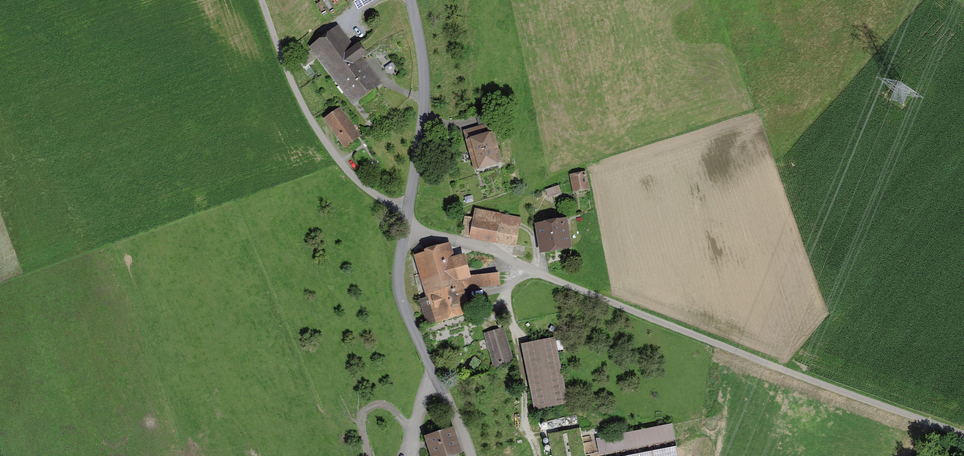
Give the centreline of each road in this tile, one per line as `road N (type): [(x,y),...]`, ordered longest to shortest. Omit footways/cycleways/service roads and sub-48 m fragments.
road 1 (unclassified): [(963,437),(408,221)]
road 2 (unclassified): [(262,0),(292,83),(334,153),(368,189),(409,209)]
road 3 (unclassified): [(409,209),(425,94),(412,0)]
road 4 (unclassified): [(429,368),(398,288),(408,221)]

